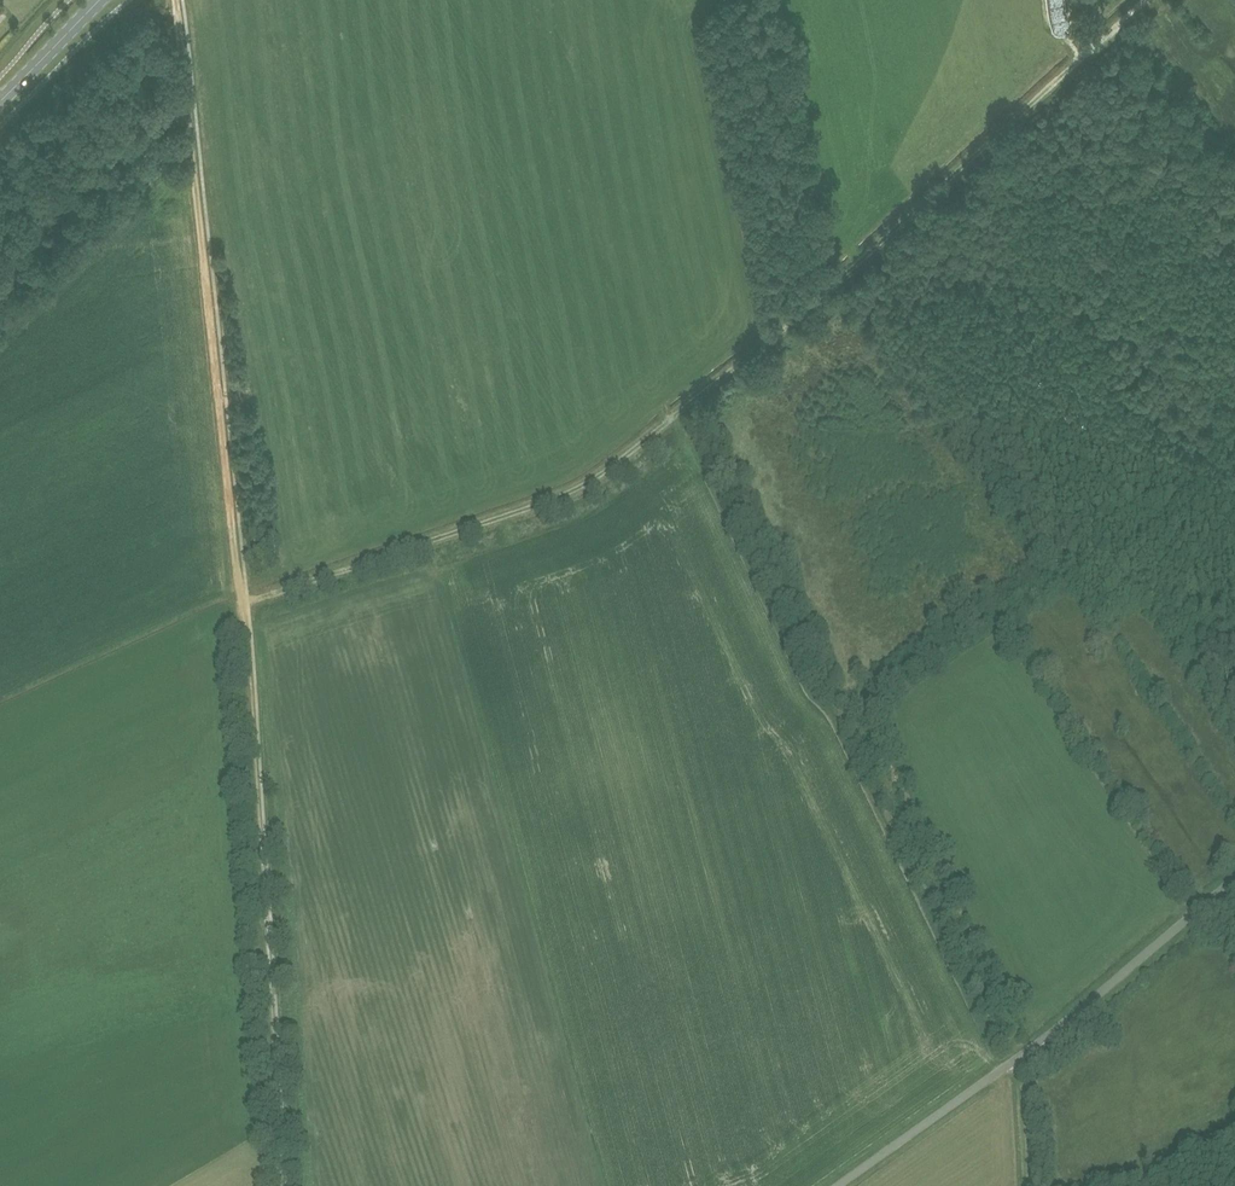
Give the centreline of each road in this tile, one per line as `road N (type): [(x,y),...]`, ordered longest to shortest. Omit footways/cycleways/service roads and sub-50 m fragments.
road 1 (track): [(1143,0),(864,255),(612,466),(556,499),(241,603)]
road 2 (track): [(176,0),(241,603)]
road 3 (track): [(241,603),(281,1185)]
road 4 (unclassified): [(840,1185),(1014,1061),(1234,879)]
road 5 (primary): [(0,100),(101,0)]

